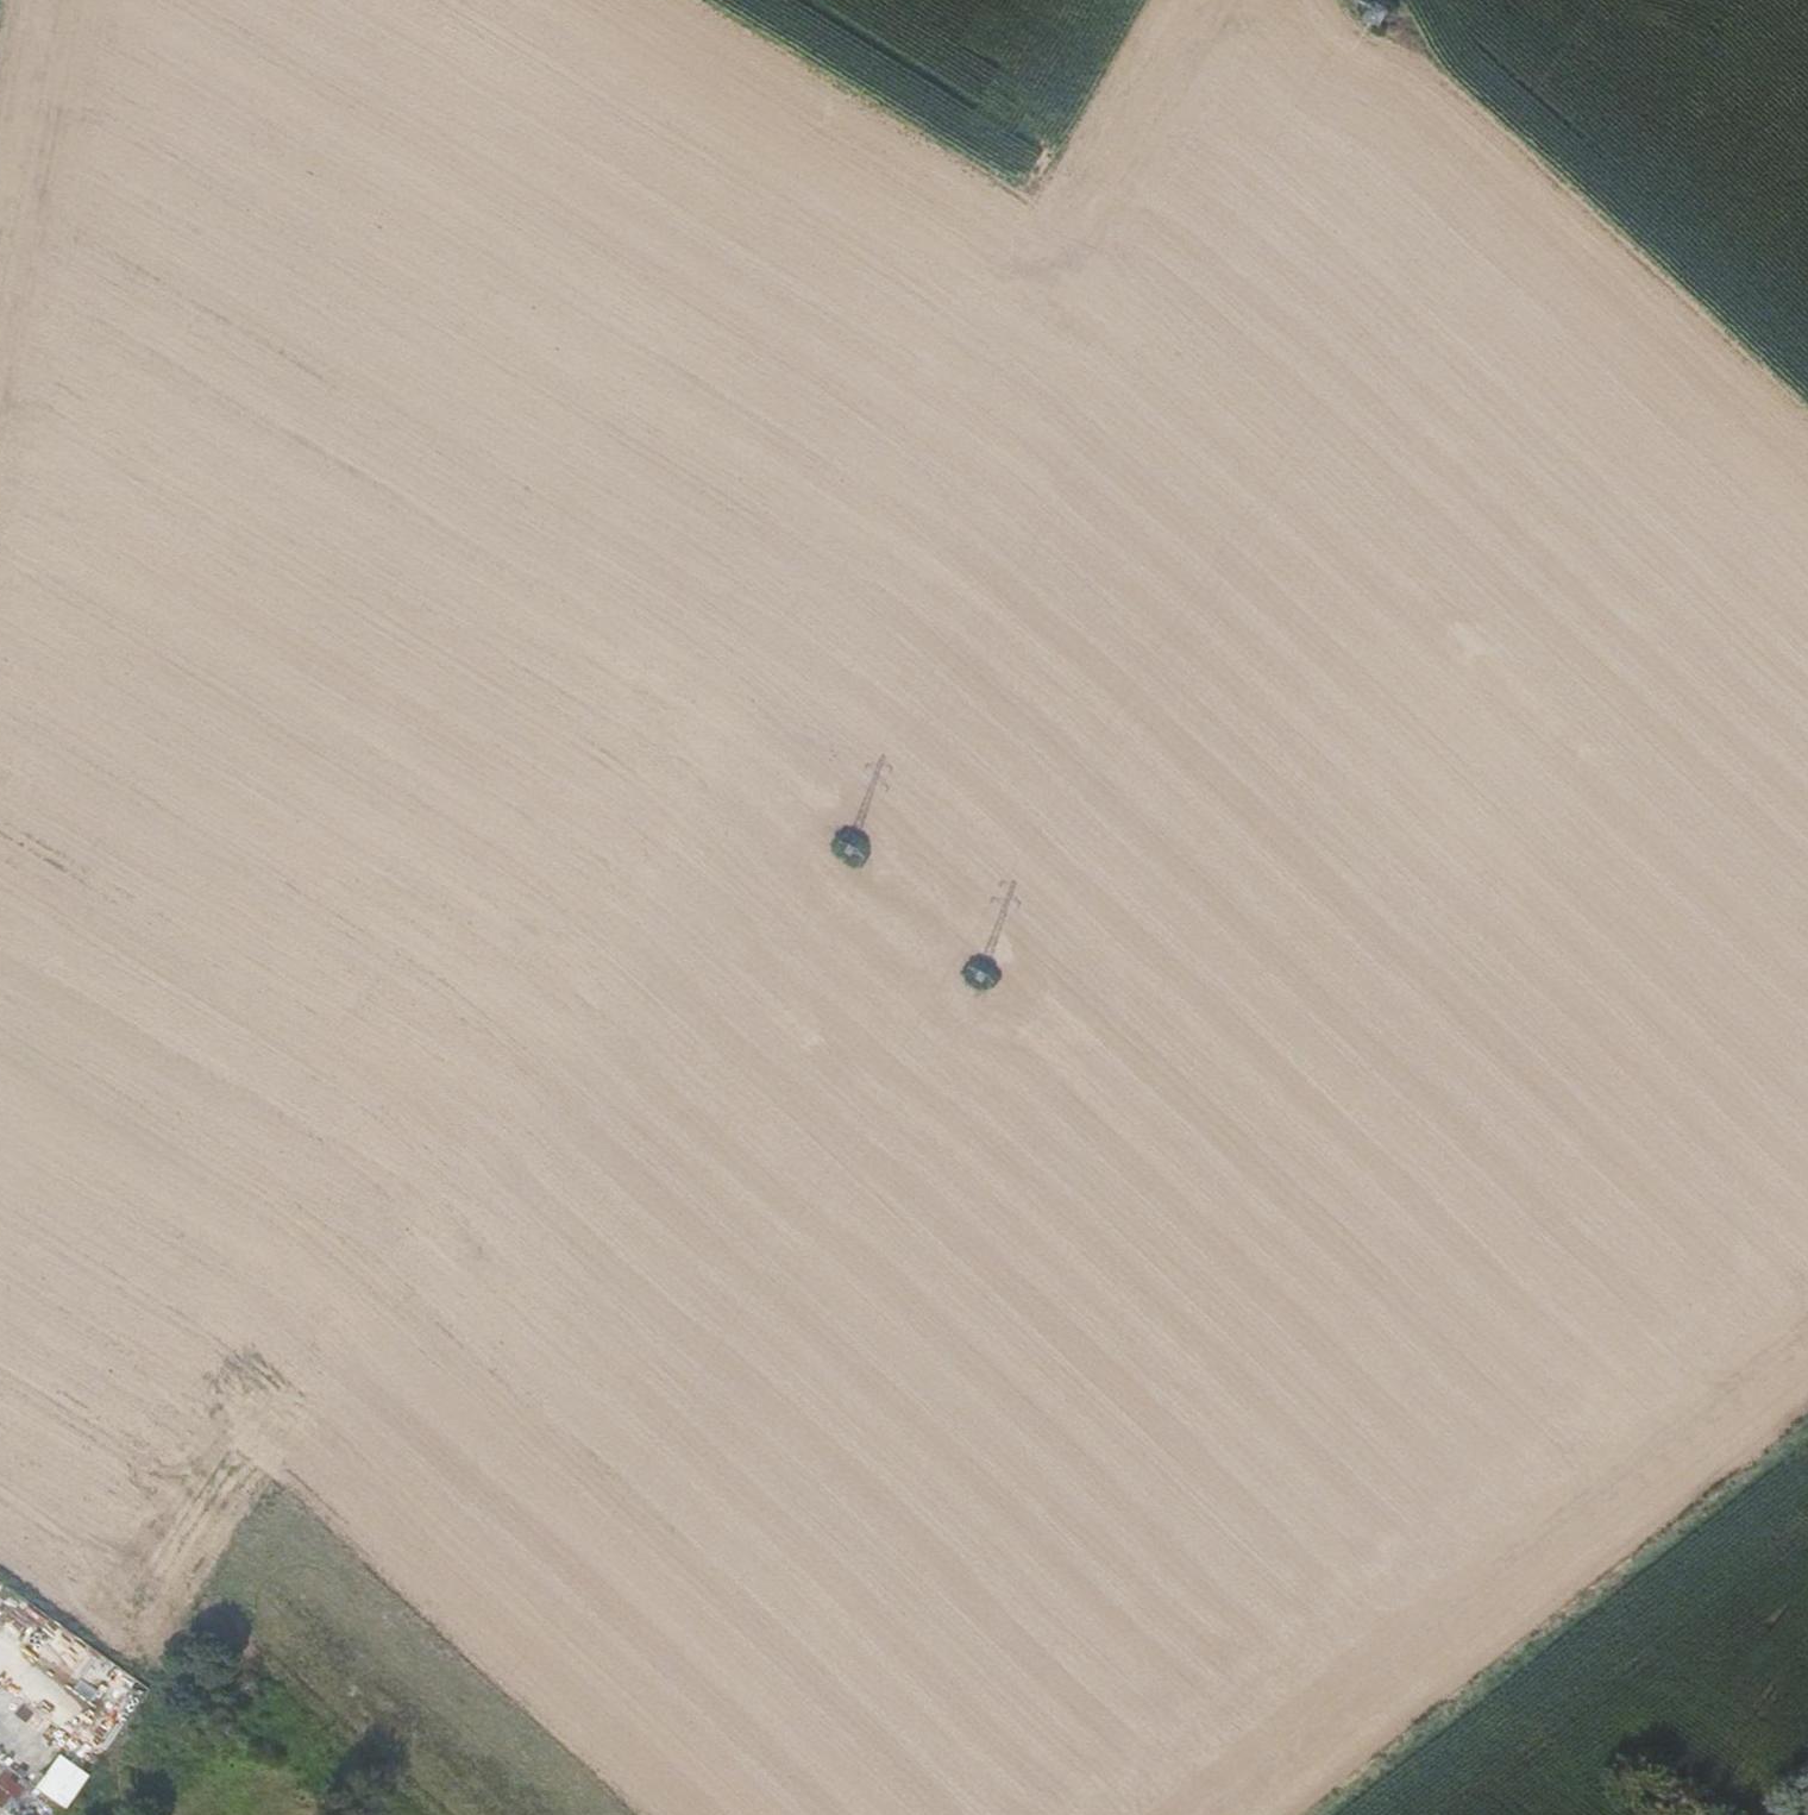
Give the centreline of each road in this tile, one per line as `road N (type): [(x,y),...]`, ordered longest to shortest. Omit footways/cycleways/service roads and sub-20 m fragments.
road 1 (track): [(1807,1457),(1350,1814)]

